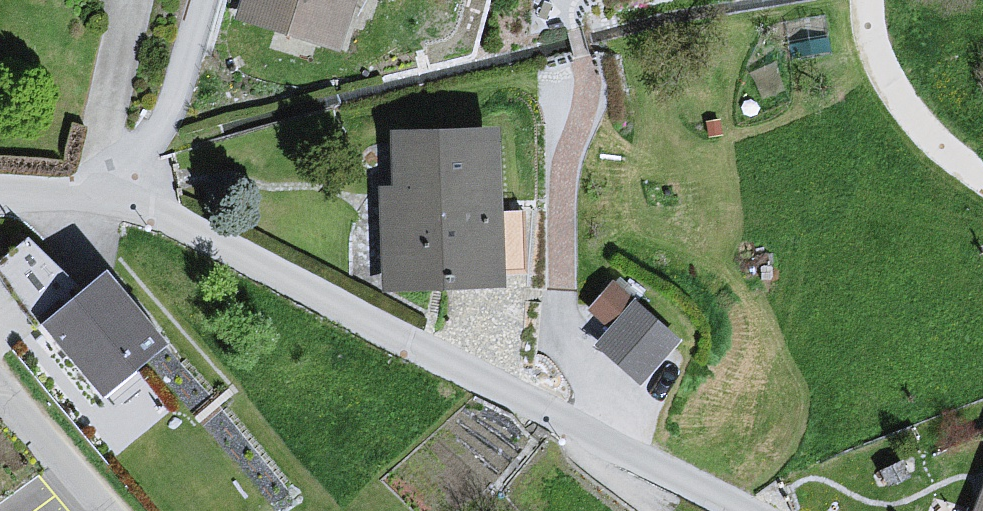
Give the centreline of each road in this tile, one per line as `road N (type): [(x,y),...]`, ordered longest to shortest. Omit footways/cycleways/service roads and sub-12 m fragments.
road 1 (residential): [(0,194),(115,195),(163,213),(745,510)]
road 2 (residential): [(867,0),(881,76),(928,135),(982,179)]
road 3 (residential): [(0,400),(96,510)]

